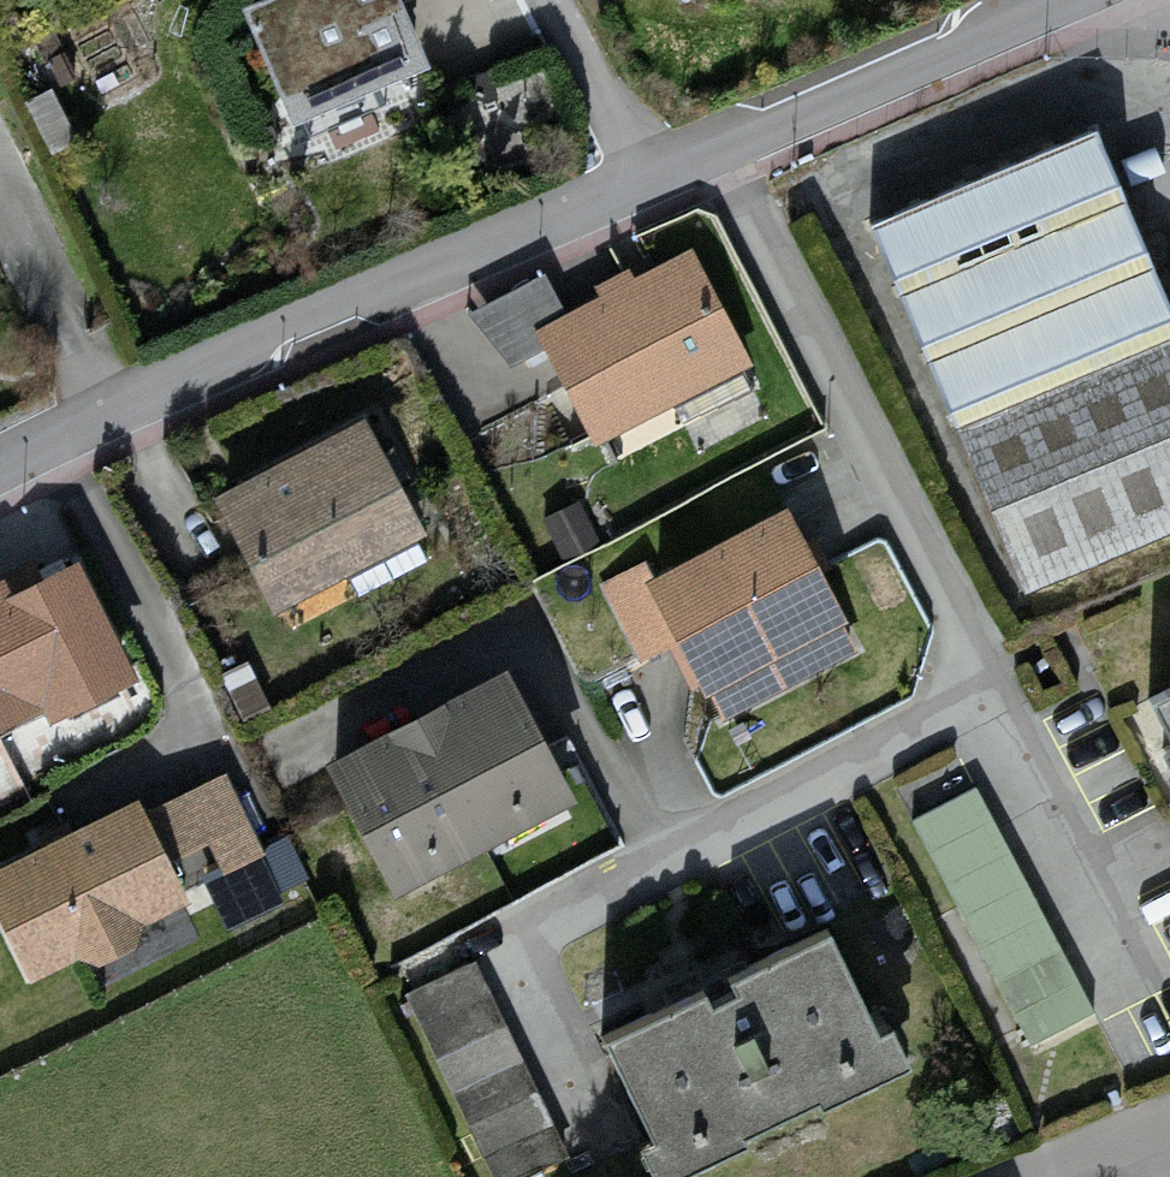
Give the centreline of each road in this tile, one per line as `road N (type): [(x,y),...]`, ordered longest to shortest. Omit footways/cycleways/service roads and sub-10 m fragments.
road 1 (residential): [(642,182),(0,464)]
road 2 (residential): [(724,149),(980,697)]
road 3 (residential): [(980,697),(493,955)]
road 4 (residential): [(1085,0),(724,149)]
road 5 (residential): [(980,697),(1152,1039)]
road 6 (residential): [(642,182),(550,0)]

